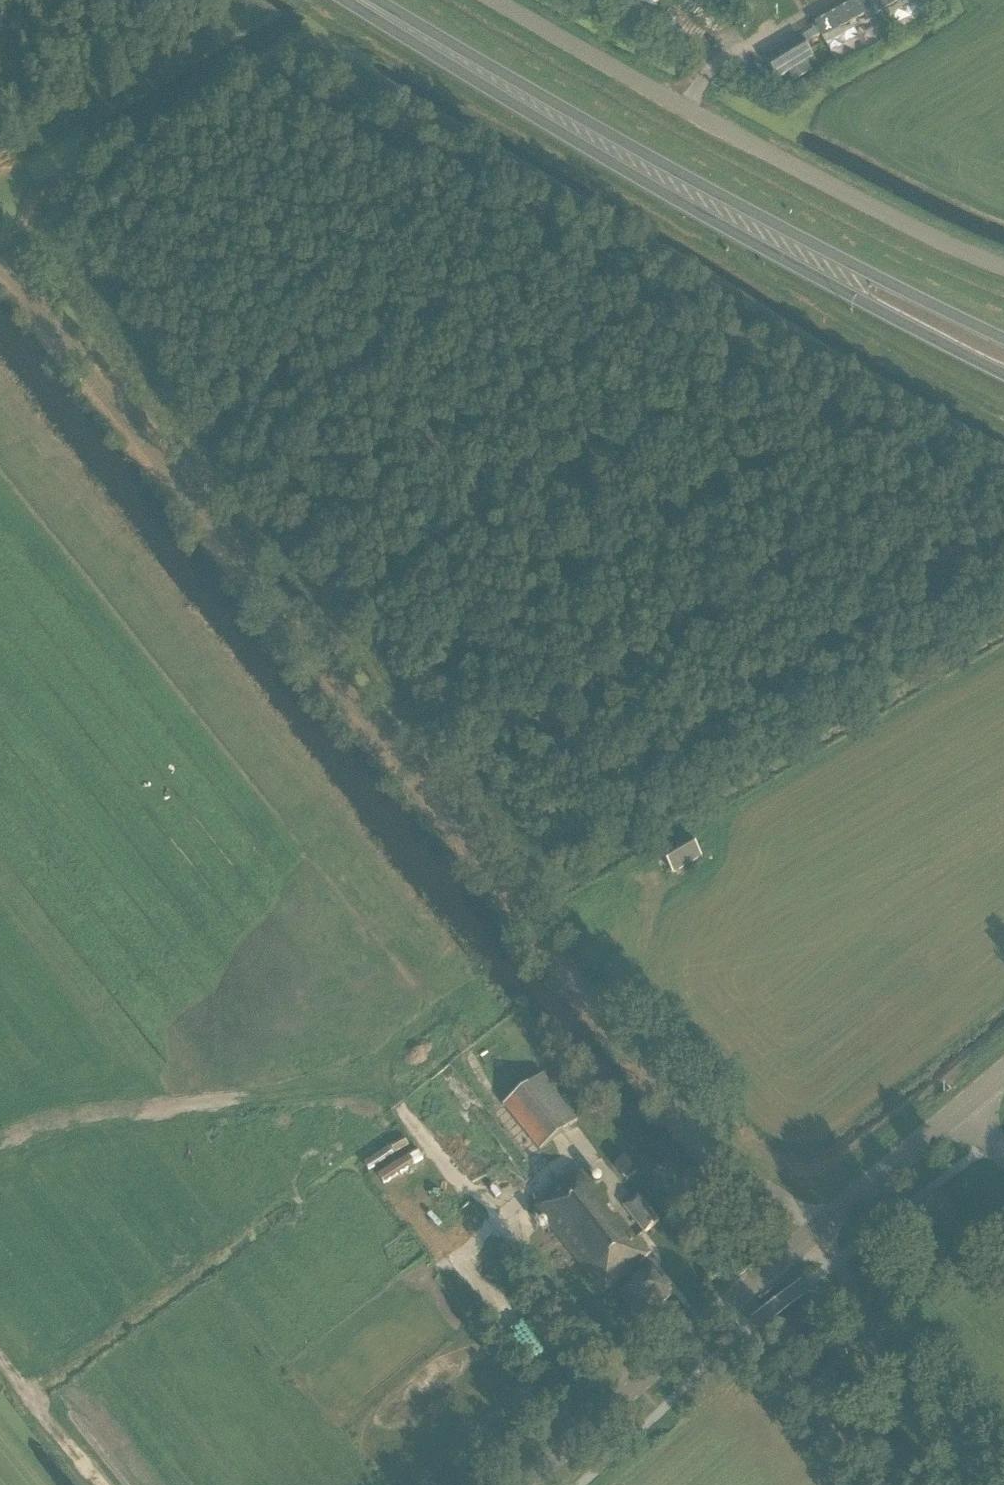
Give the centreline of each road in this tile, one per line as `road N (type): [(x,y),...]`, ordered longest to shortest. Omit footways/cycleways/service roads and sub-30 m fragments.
road 1 (unclassified): [(815,1232),(784,1200),(724,1163),(663,1095),(0,266)]
road 2 (track): [(34,225),(38,202),(71,175),(303,39),(1003,460)]
road 3 (track): [(34,225),(203,447),(565,887)]
road 4 (trunk): [(351,0),(684,205),(1003,374)]
road 5 (trunk): [(1003,340),(851,267),(377,0)]
road 6 (unclassified): [(1003,267),(710,122),(498,0)]
road 7 (tertiary): [(528,1484),(815,1232)]
road 8 (track): [(0,159),(254,7)]
road 9 (track): [(725,1309),(873,1484)]
road 10 (tertiary): [(815,1232),(961,1108)]

